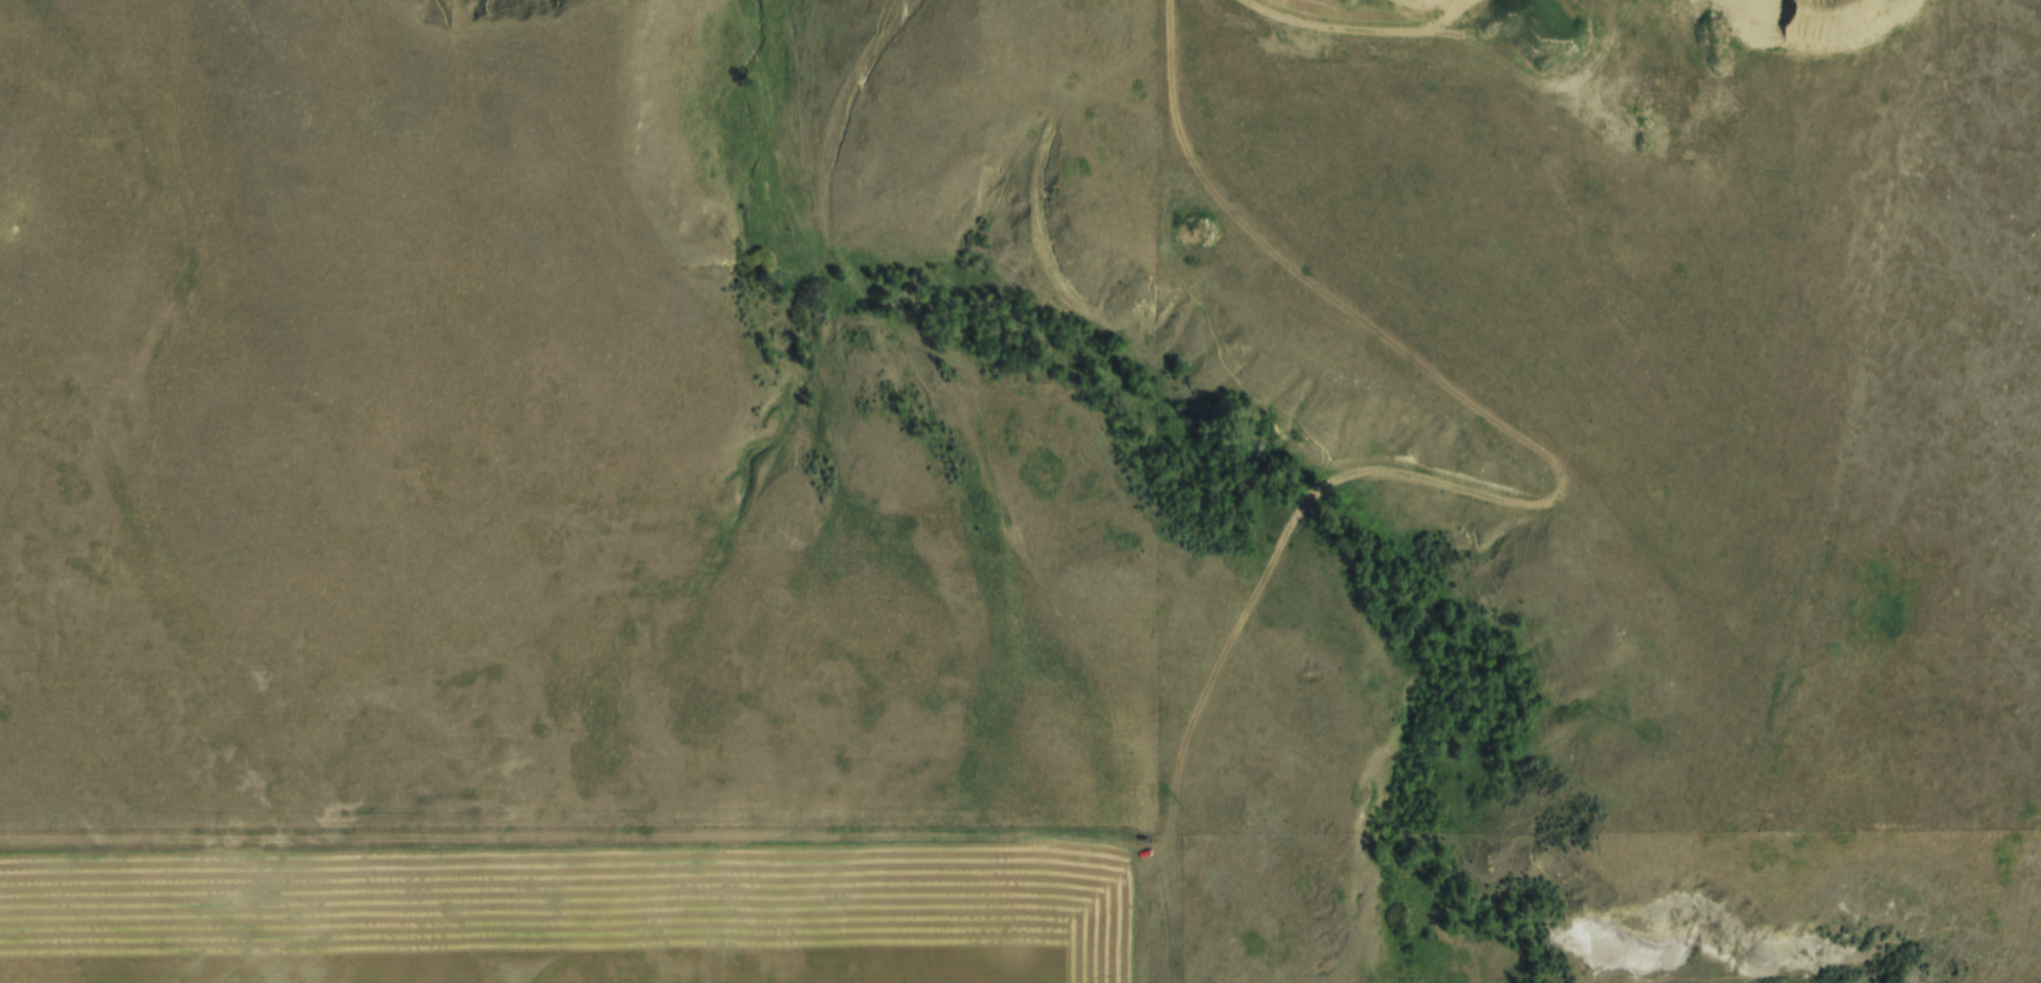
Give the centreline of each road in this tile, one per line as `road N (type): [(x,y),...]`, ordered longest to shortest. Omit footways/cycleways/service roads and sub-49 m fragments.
road 1 (track): [(1169,0),(1169,104),(1220,197),(1562,472),(1565,486),(1533,509),(1362,473),(1309,500),(1189,727),(1177,816),(1154,851)]

